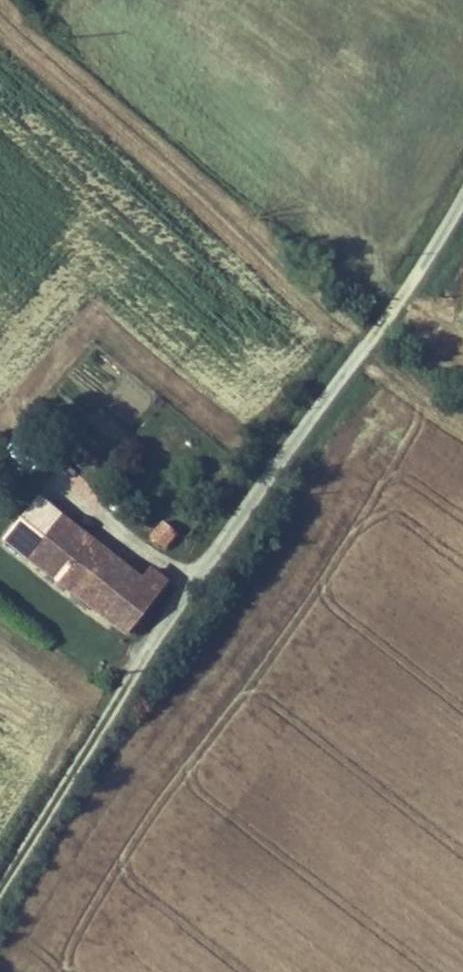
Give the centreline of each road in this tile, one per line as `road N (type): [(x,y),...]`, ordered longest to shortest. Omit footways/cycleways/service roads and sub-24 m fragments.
road 1 (unclassified): [(462,202),(413,283),(190,583),(0,889)]

